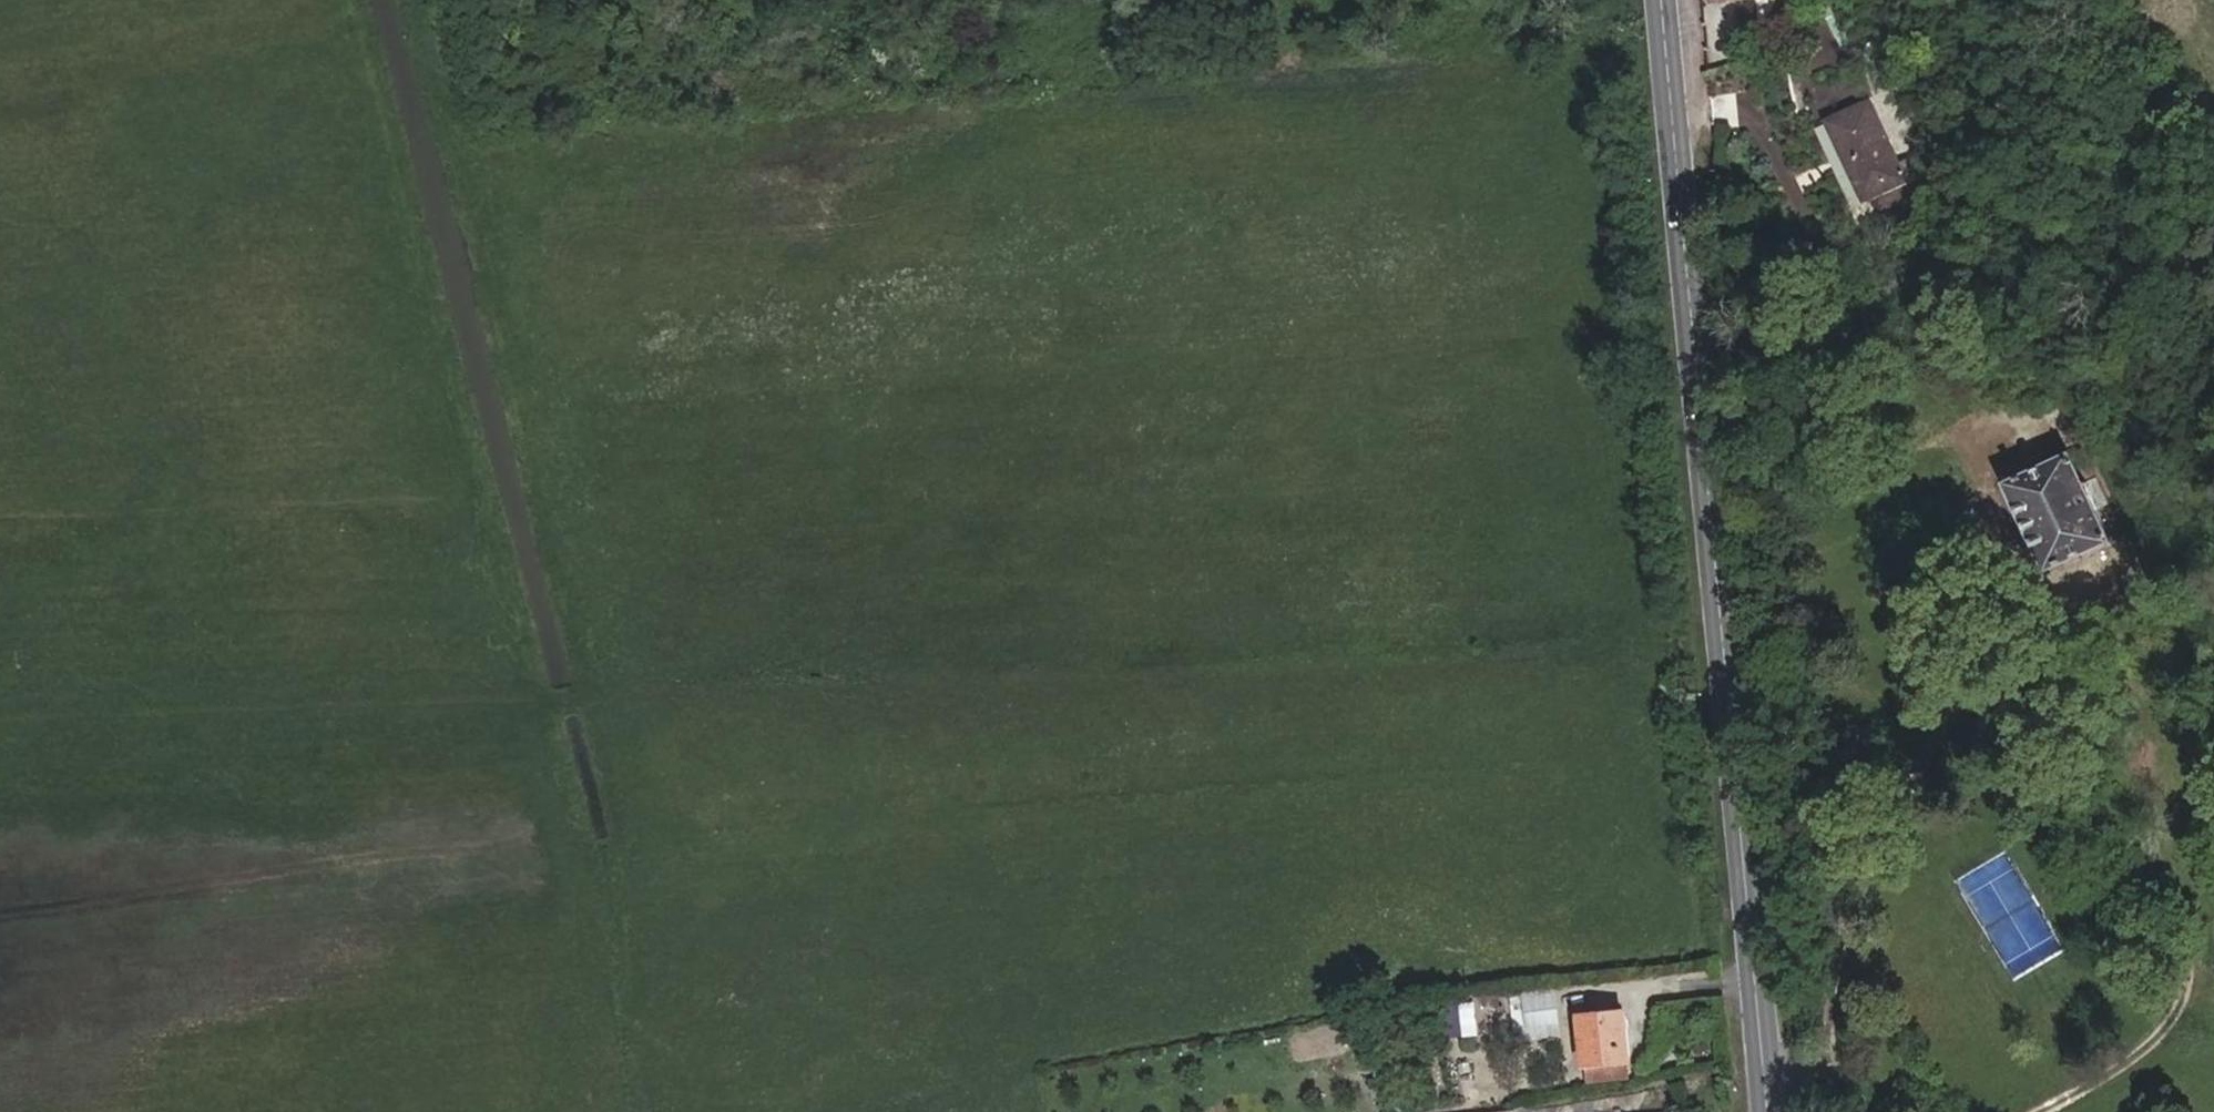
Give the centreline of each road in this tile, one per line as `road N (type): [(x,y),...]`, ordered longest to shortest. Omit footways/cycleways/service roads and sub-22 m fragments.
road 1 (tertiary): [(1767,1111),(1659,0)]

